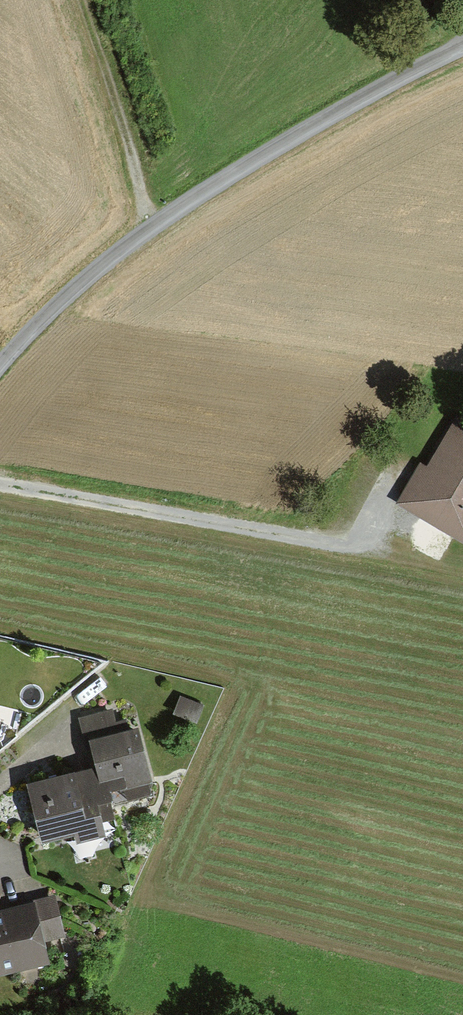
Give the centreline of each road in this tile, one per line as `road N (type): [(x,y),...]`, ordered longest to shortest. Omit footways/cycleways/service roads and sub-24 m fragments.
road 1 (unclassified): [(462,42),(305,128),(145,230),(78,280),(0,359)]
road 2 (track): [(0,482),(376,551)]
road 3 (track): [(145,230),(78,0)]

